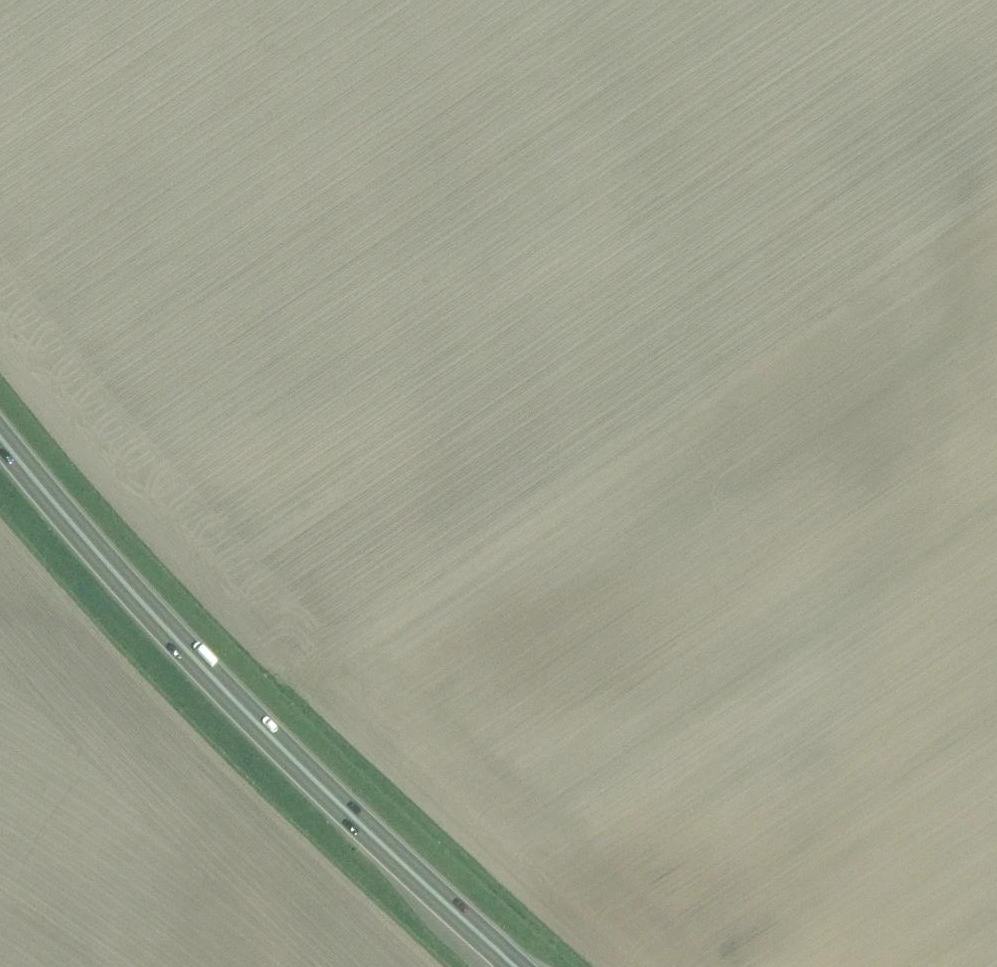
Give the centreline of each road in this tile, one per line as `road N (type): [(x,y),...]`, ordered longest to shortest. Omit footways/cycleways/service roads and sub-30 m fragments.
road 1 (trunk): [(512,966),(306,775),(0,439)]

